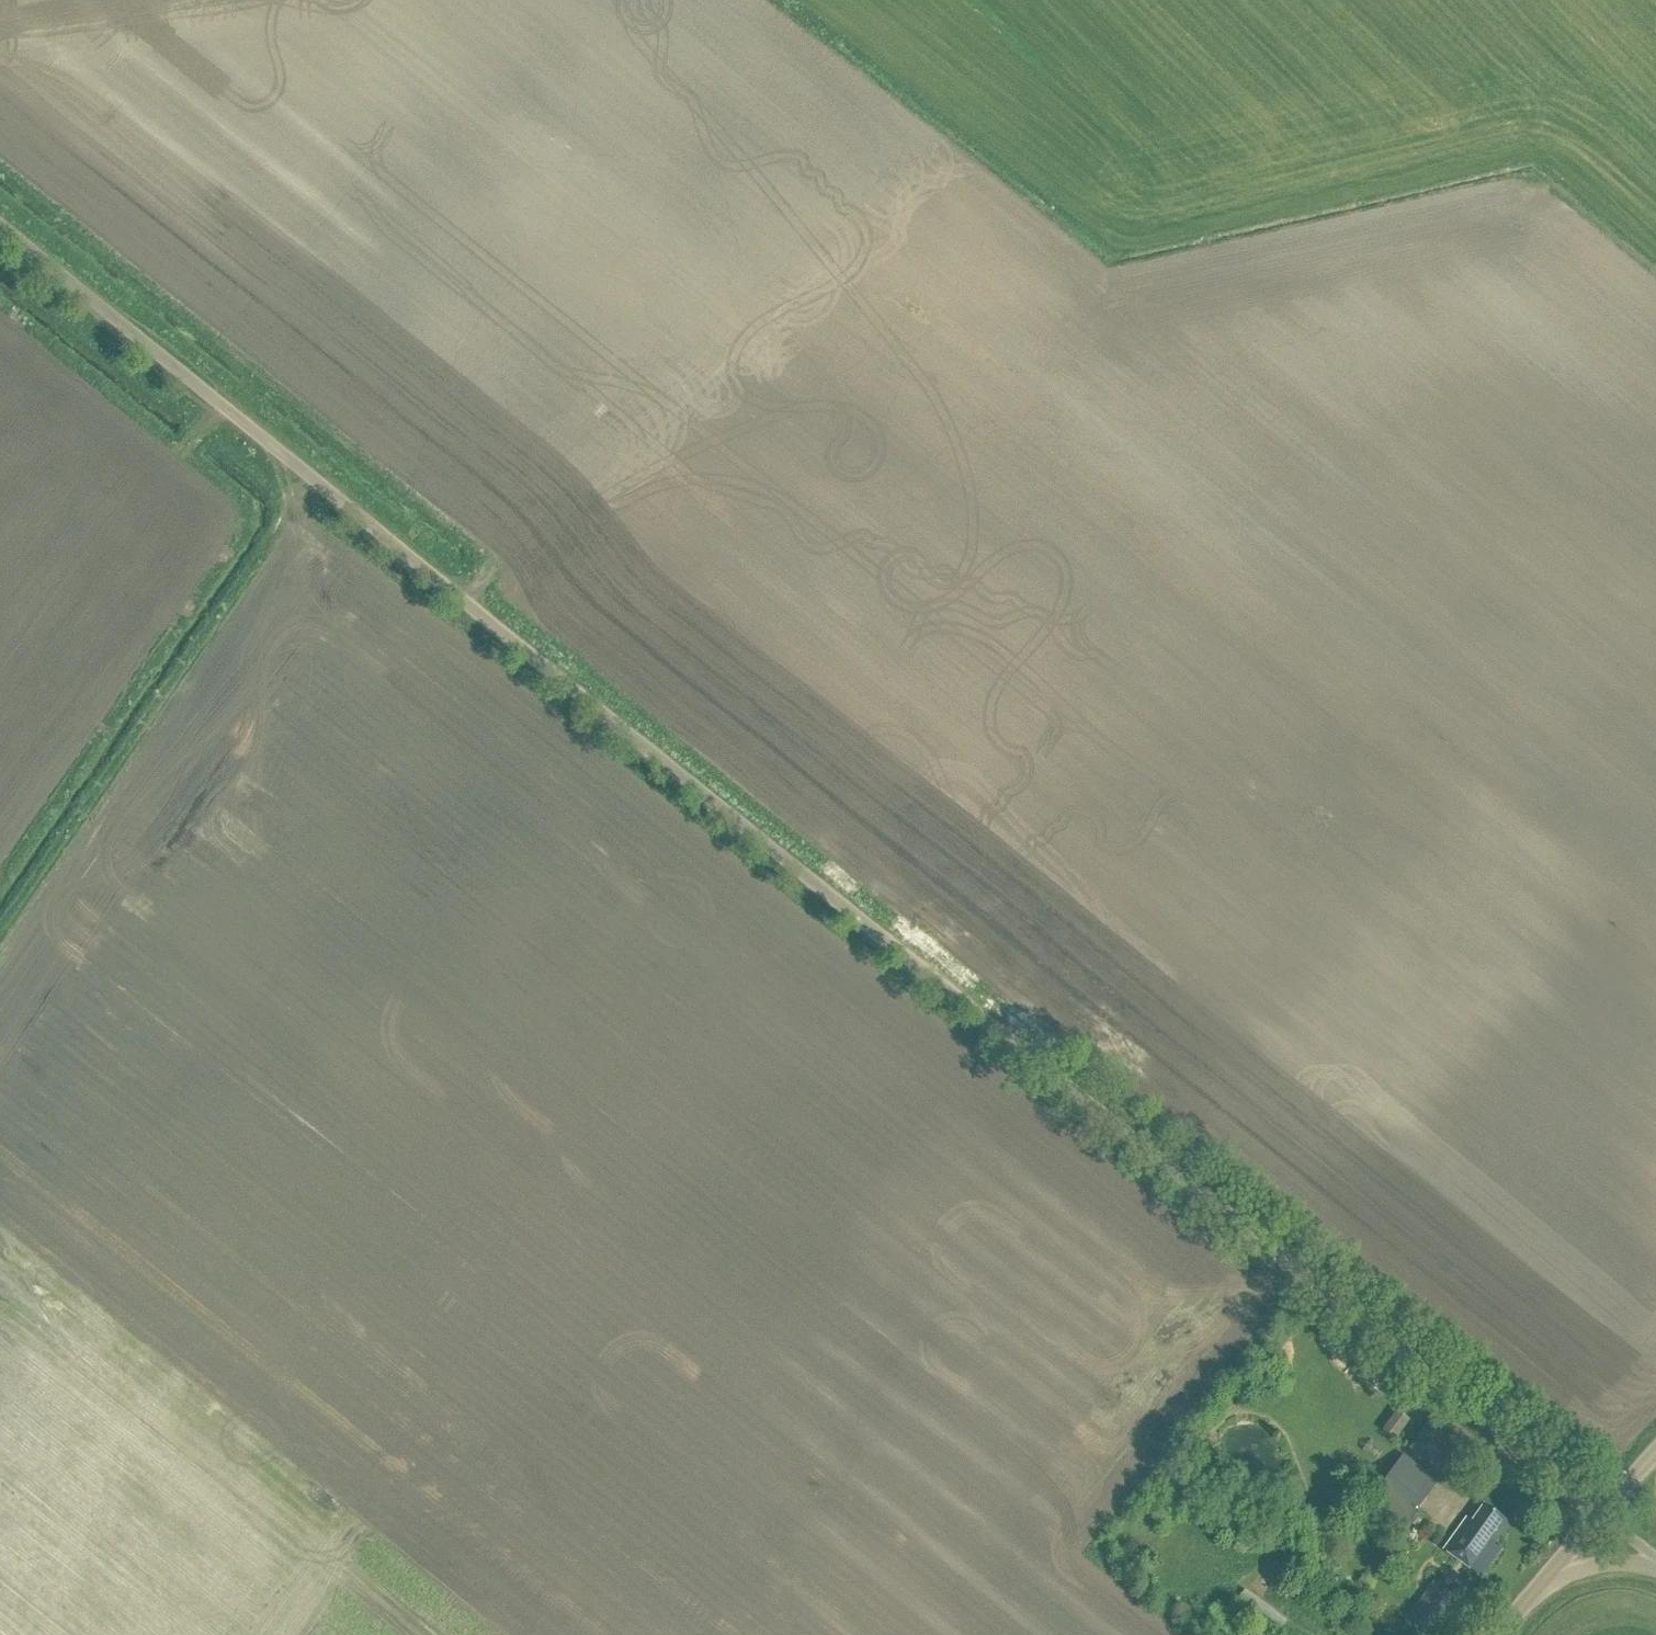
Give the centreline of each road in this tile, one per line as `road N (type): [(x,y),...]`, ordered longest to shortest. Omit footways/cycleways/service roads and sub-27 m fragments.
road 1 (unclassified): [(1598,1513),(0,227)]

